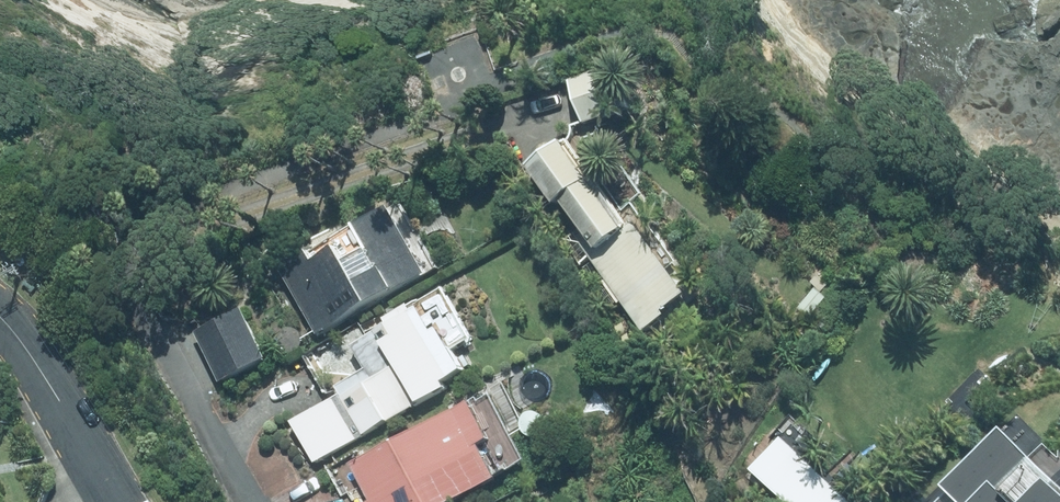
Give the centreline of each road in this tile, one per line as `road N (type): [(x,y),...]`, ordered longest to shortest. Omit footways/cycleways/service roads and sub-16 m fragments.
road 1 (residential): [(0,319),(121,501)]

